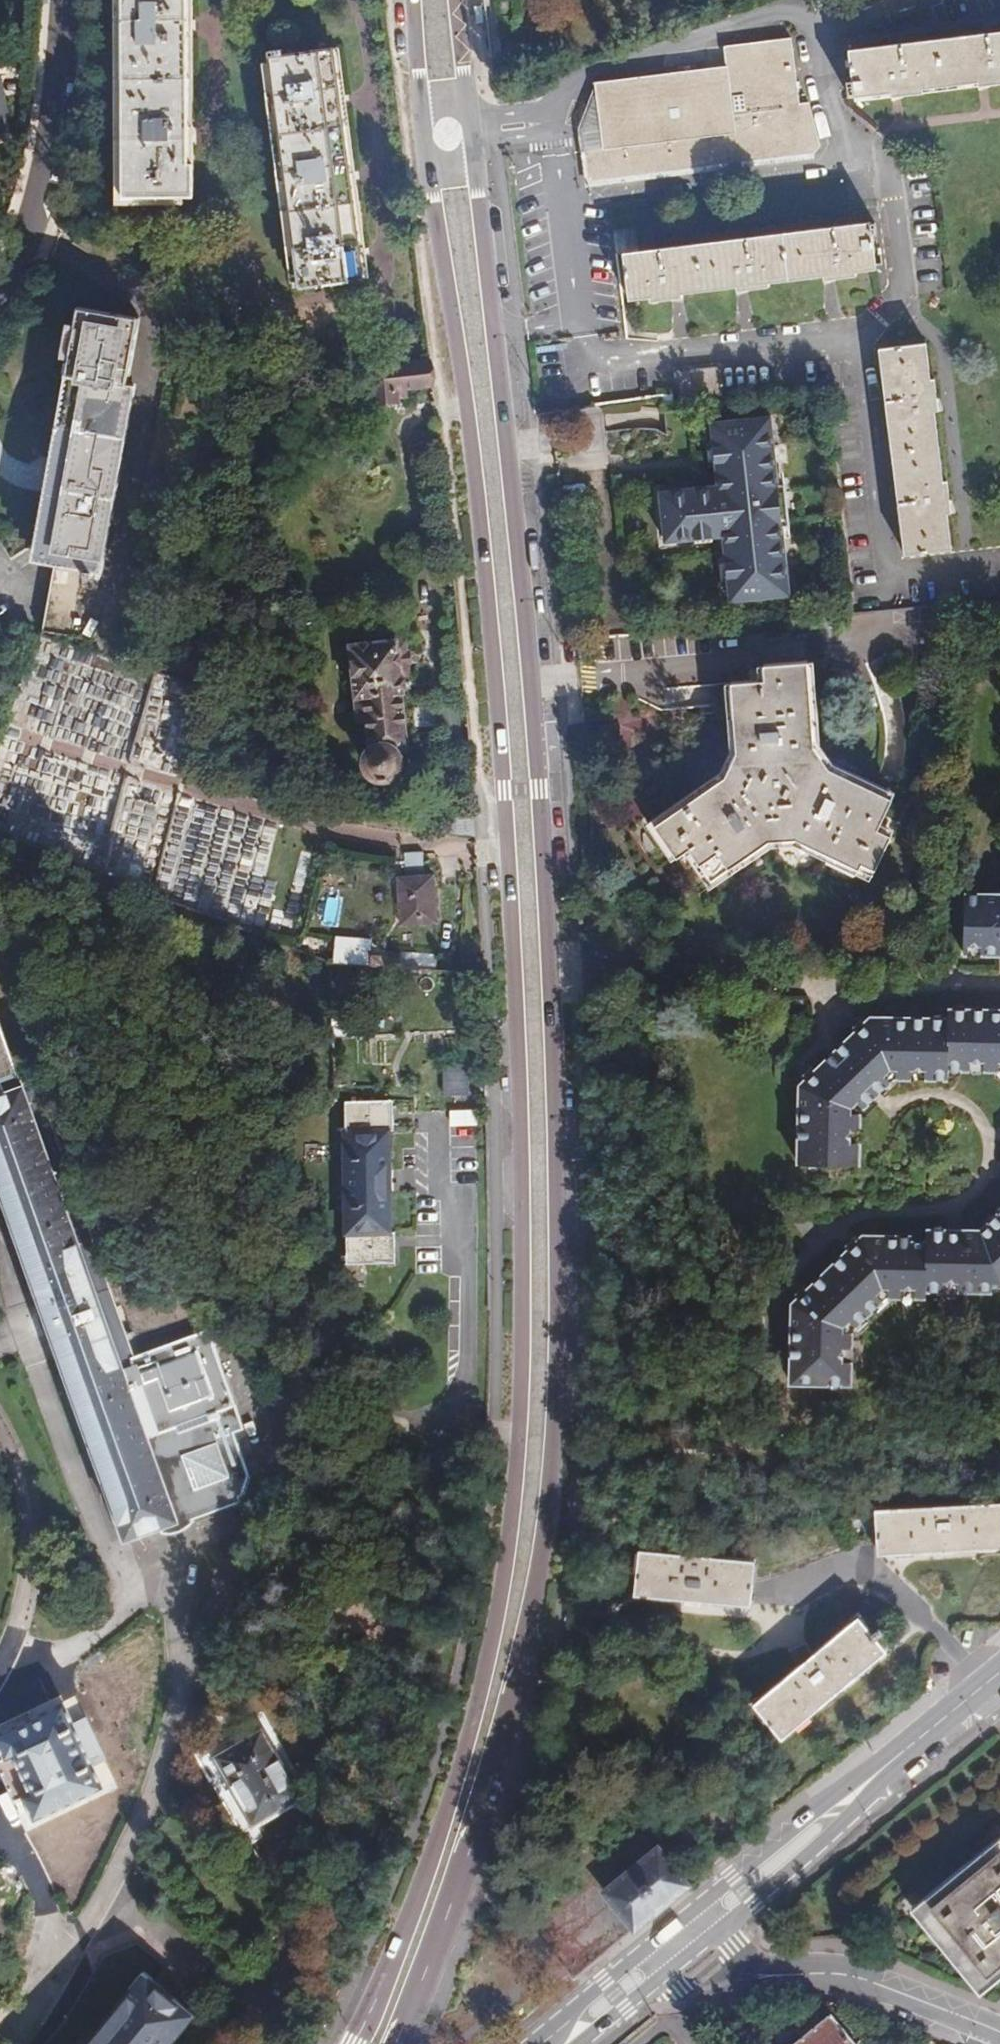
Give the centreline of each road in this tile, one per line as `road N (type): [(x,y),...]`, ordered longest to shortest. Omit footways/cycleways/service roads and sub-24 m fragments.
road 1 (primary): [(411,0),(424,147),(470,387),(504,790),(520,1326),(517,1460),(497,1615),(457,1780),(351,2043)]
road 2 (primary): [(395,2043),(513,1708),(553,1463),(539,789),(506,381),(456,0)]
road 3 (tertiary): [(62,0),(43,174),(0,283)]
road 4 (secondary): [(876,1776),(844,1787),(671,1930)]
road 5 (residential): [(999,2033),(851,1976),(779,1976)]
road 6 (secondary): [(718,1932),(869,1803),(876,1776)]
road 7 (secondary): [(671,1930),(533,2043)]
road 8 (secondary): [(876,1776),(999,1675)]
road 9 (residential): [(661,1976),(694,1997),(762,1991),(779,1976)]

